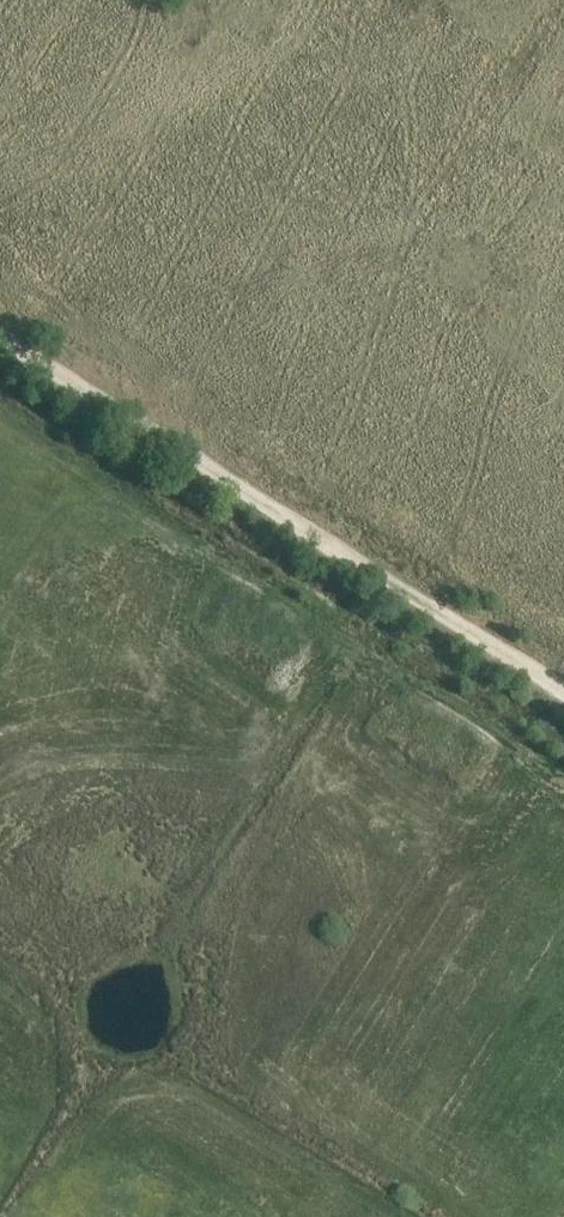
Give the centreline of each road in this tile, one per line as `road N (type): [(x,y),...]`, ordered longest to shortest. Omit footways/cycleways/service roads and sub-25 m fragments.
road 1 (track): [(563,690),(0,335)]

